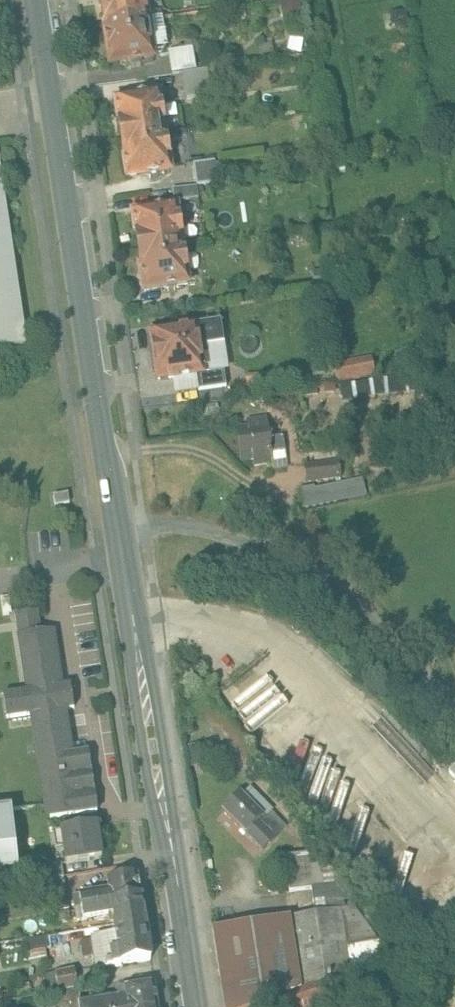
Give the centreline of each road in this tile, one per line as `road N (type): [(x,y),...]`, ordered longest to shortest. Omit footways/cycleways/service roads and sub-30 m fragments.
road 1 (tertiary): [(198,1006),(36,0)]

